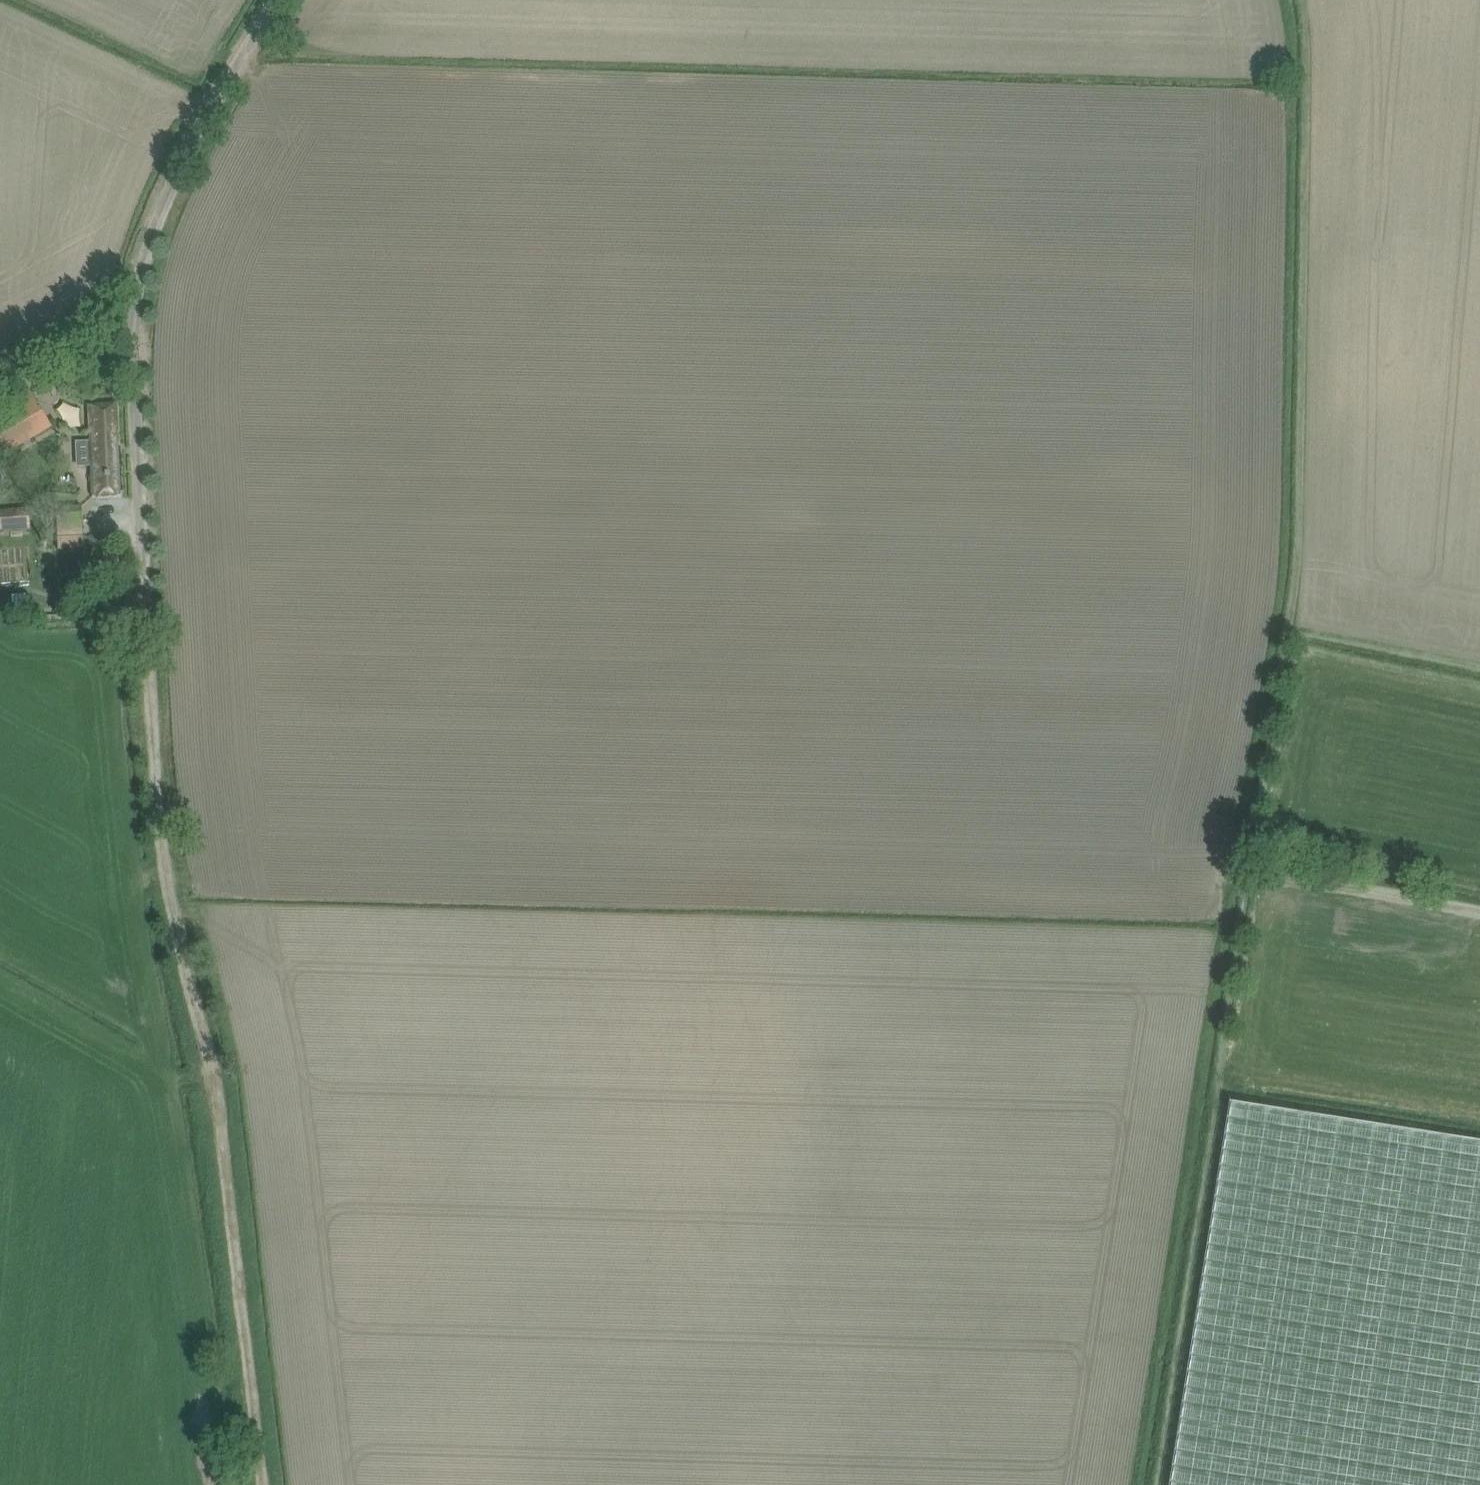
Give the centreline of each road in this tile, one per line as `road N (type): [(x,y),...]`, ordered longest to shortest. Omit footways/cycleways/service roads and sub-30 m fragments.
road 1 (track): [(146,577),(162,807),(211,1078),(265,1484)]
road 2 (unclassified): [(146,577),(137,288),(200,118),(267,0)]

